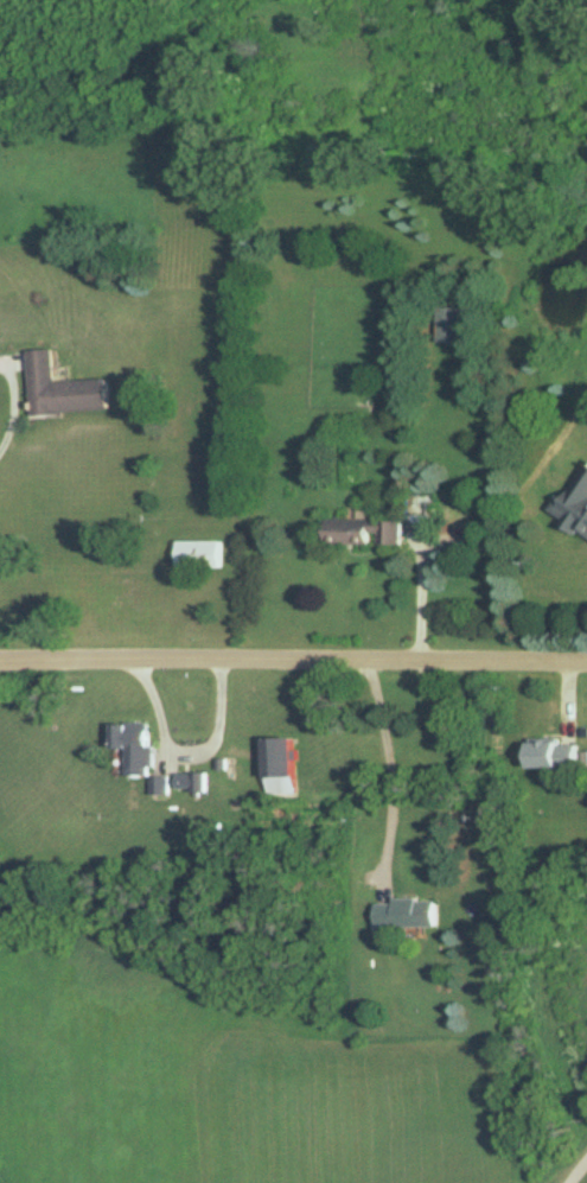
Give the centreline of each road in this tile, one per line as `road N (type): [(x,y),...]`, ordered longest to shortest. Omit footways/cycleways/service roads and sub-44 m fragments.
road 1 (residential): [(586,656),(0,661)]

